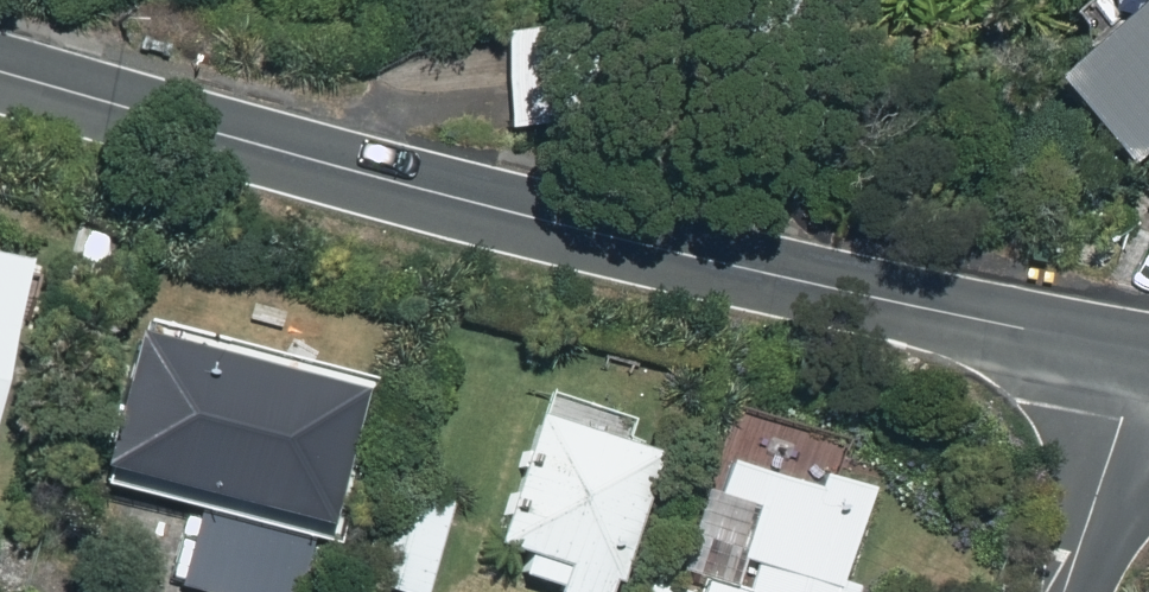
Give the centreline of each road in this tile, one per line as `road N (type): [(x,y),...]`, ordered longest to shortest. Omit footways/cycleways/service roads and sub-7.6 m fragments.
road 1 (secondary): [(0,75),(901,310),(1142,361)]
road 2 (residential): [(1142,361),(1069,591)]

